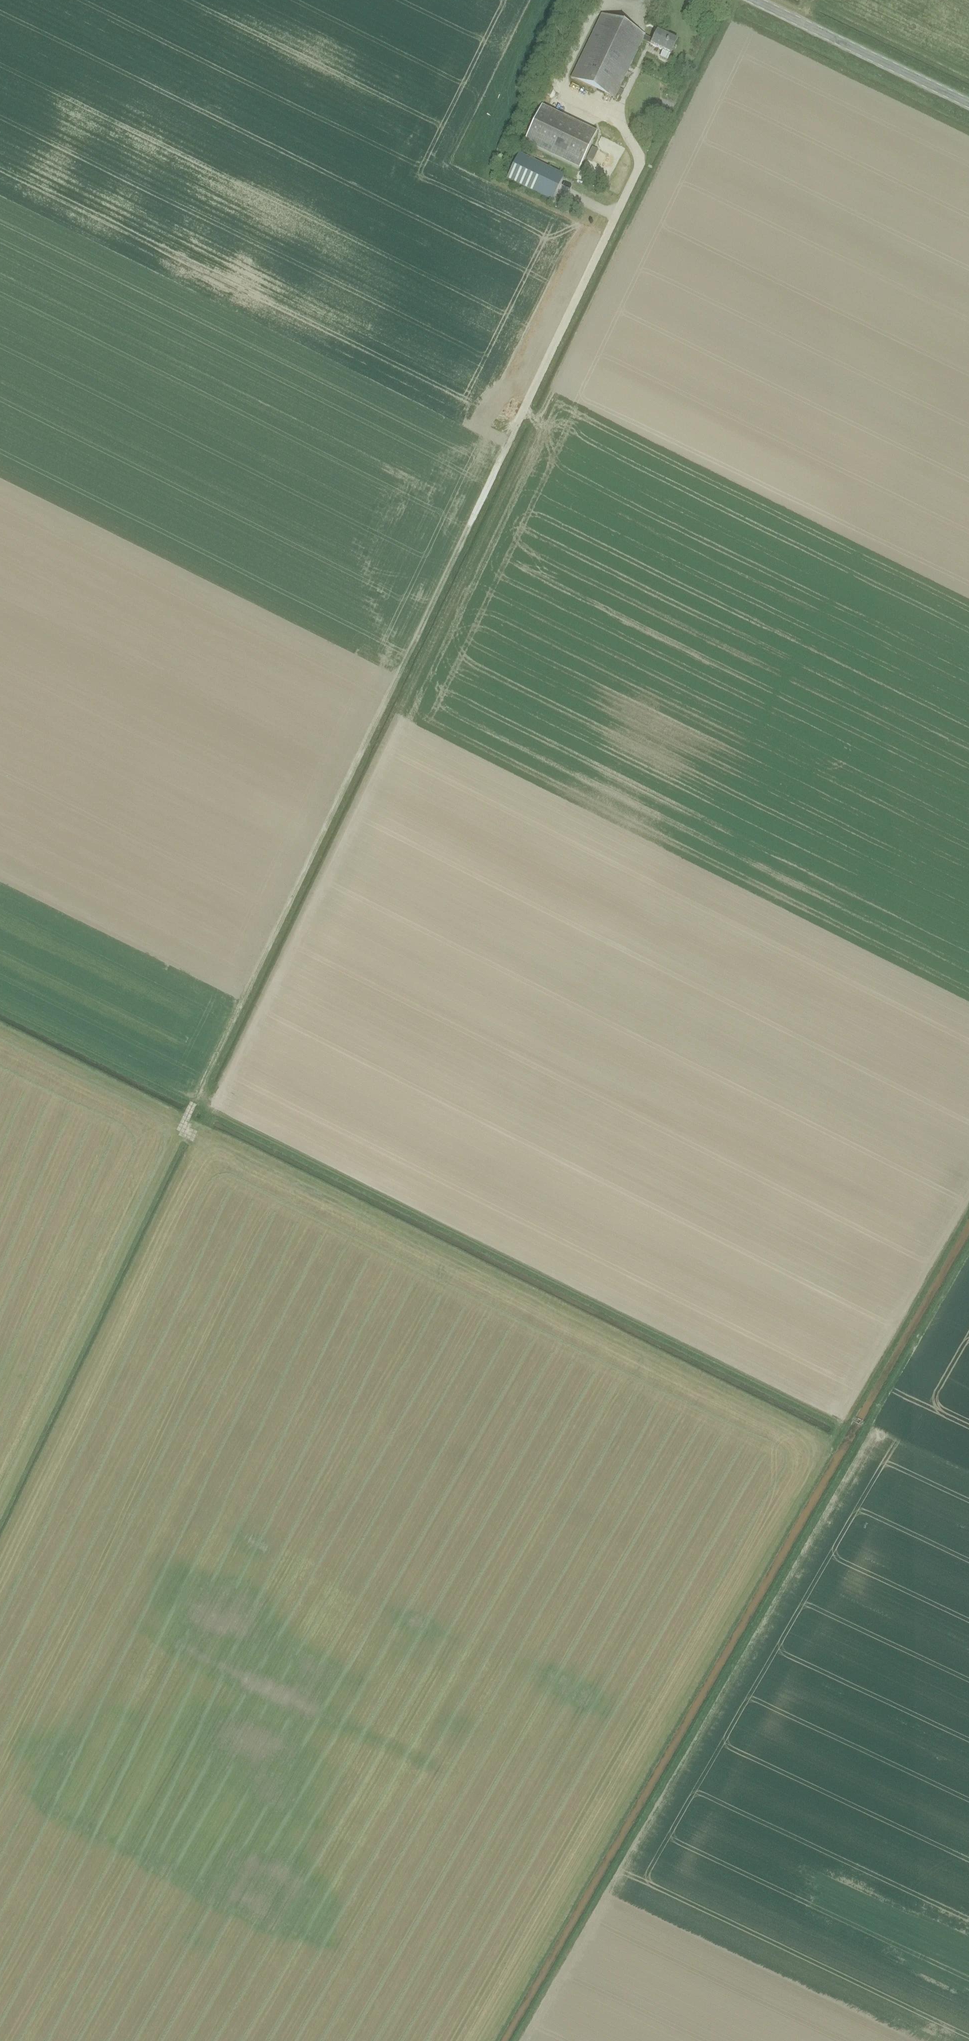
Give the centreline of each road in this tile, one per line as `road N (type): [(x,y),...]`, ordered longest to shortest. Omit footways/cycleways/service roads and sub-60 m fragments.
road 1 (tertiary): [(968,104),(755,0)]

